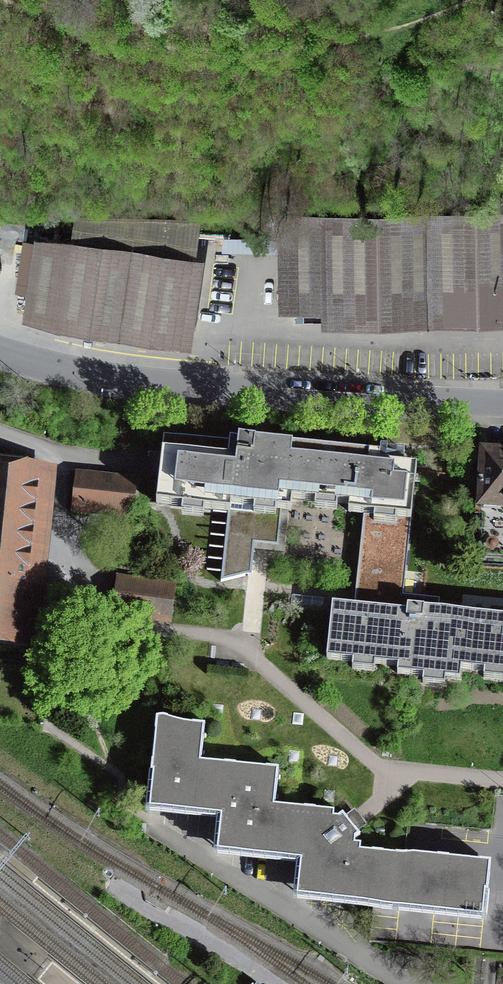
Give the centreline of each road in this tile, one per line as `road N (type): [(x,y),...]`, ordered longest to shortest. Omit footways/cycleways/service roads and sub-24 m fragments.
road 1 (tertiary): [(0,355),(105,381),(502,404)]

